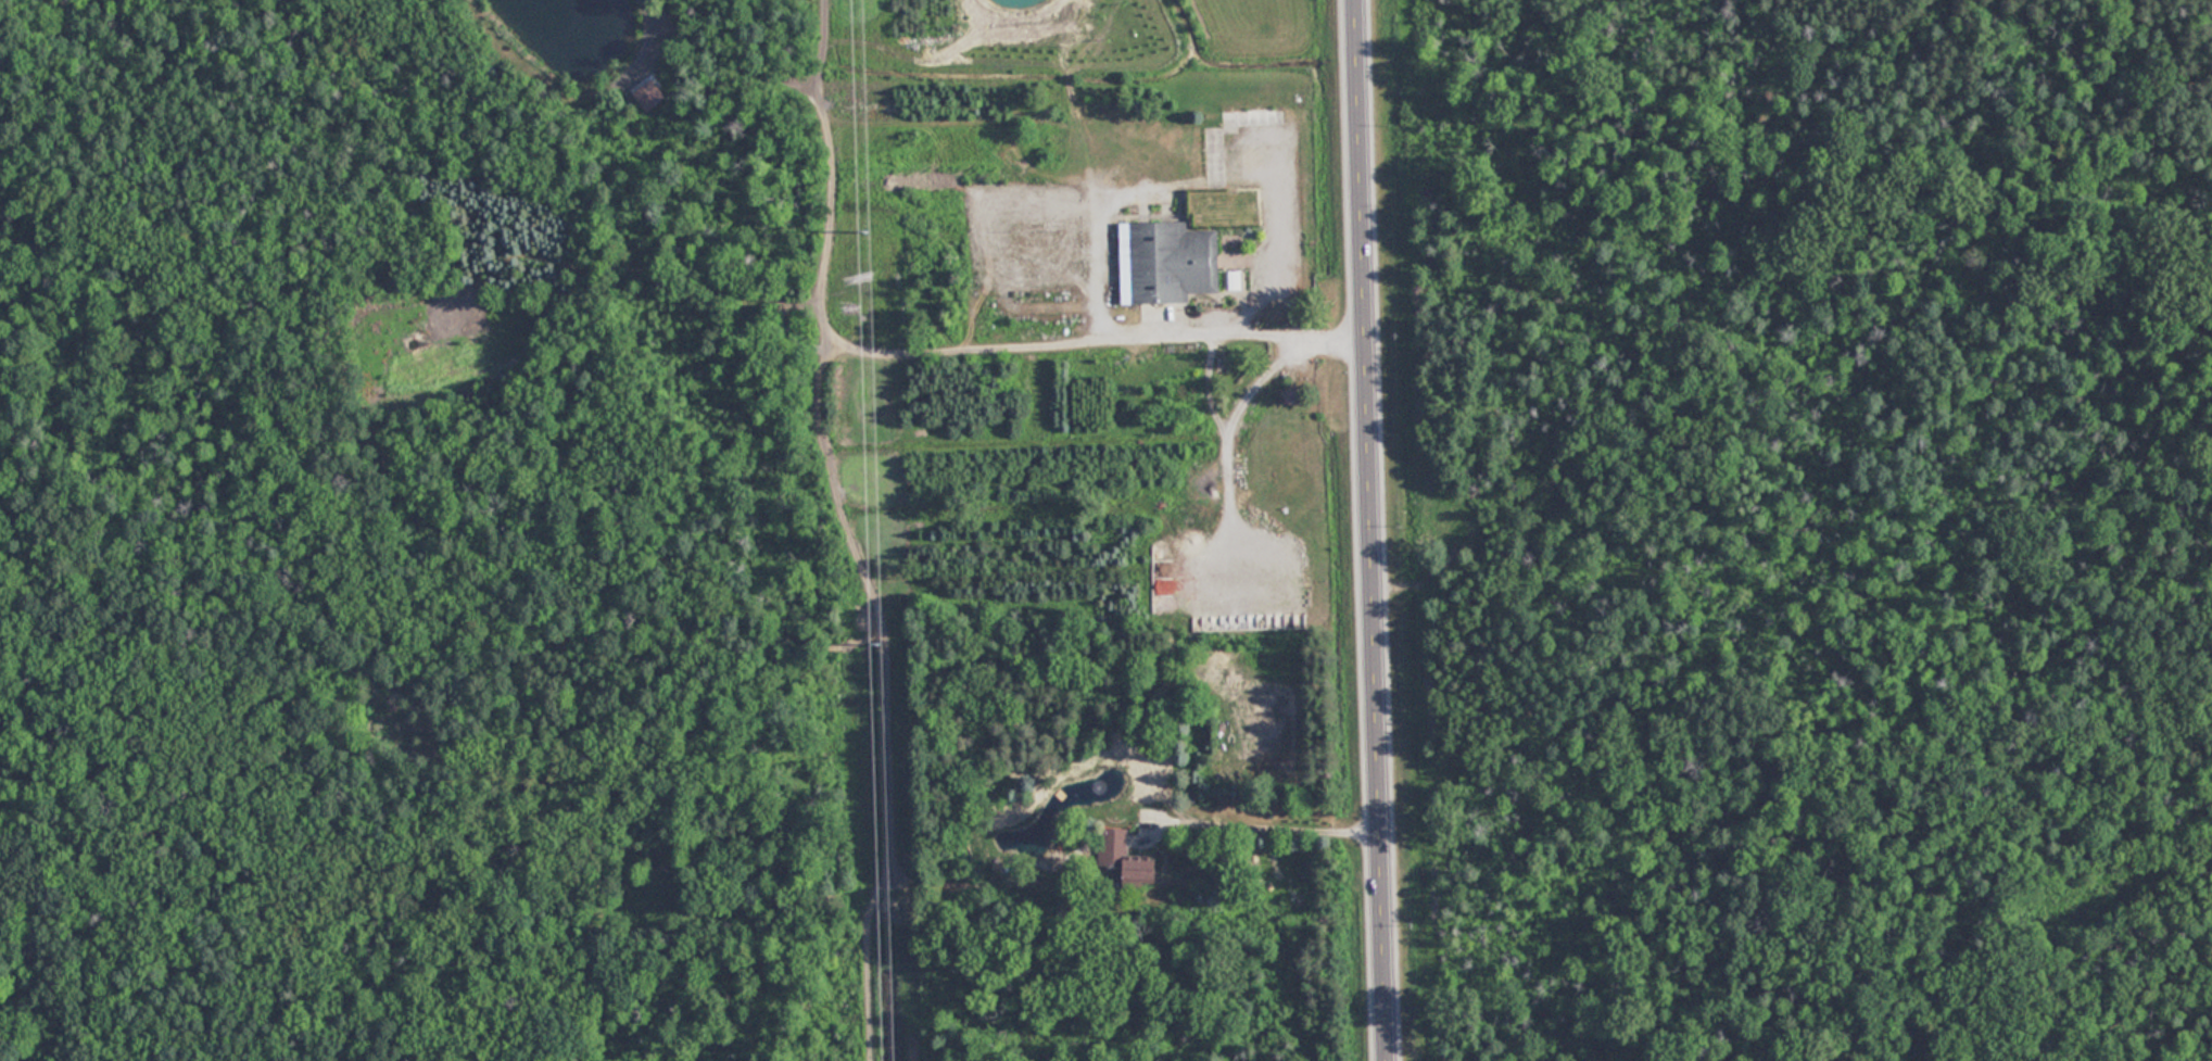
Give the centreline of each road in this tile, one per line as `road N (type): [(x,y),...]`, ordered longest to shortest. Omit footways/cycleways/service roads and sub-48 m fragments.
road 1 (primary): [(1387,1060),(1356,0)]

